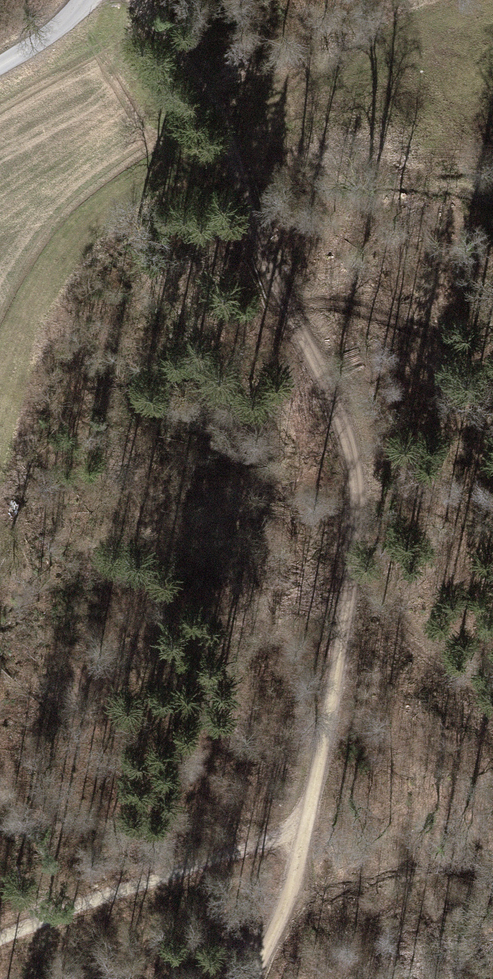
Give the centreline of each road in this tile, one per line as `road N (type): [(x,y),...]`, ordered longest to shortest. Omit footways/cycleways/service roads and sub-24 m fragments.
road 1 (track): [(248,978),(296,905),(340,718),(366,507),(348,423),(278,289),(247,215),(230,145),(122,0)]
road 2 (track): [(0,939),(103,884),(317,825)]

